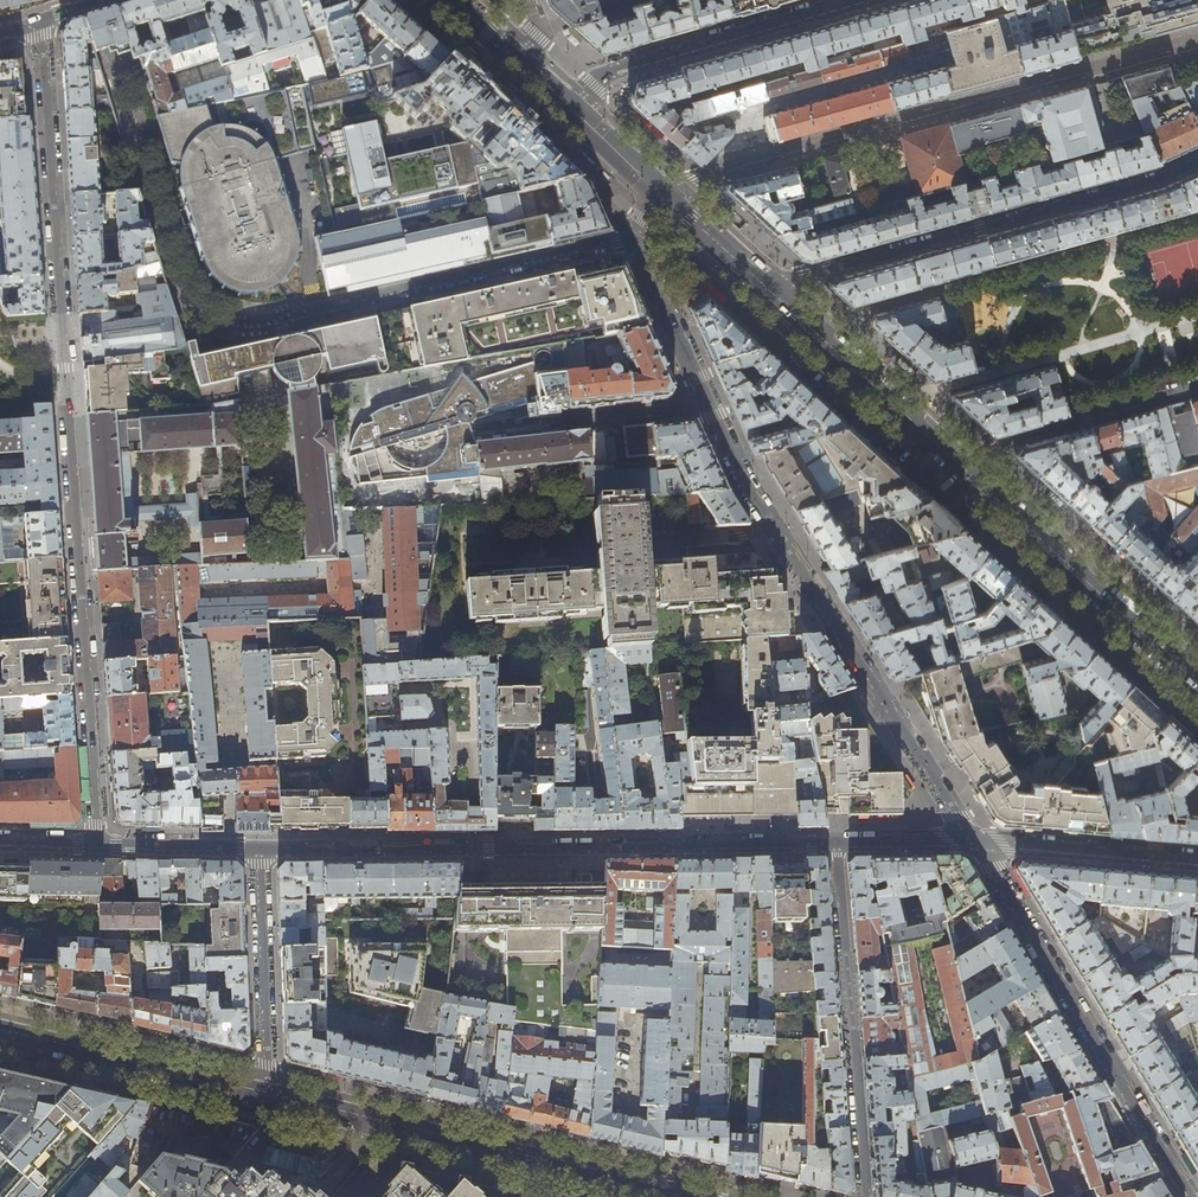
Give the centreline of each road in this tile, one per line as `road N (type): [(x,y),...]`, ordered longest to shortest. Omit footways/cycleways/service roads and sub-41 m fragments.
road 1 (residential): [(41,22),(99,843)]
road 2 (residential): [(634,239),(292,318),(226,317),(175,274),(92,2)]
road 3 (secondary): [(761,285),(1197,683)]
road 4 (residential): [(836,844),(260,847)]
road 5 (residential): [(974,841),(748,487),(711,408)]
road 6 (residential): [(1197,161),(1156,180),(761,285)]
road 7 (primary): [(681,1196),(265,1099)]
road 8 (residential): [(1189,1196),(974,841)]
road 9 (residential): [(836,844),(866,1196)]
road 10 (residential): [(572,108),(621,66),(854,0)]
road 11 (primary): [(265,1099),(0,1036)]
road 12 (residential): [(265,1099),(260,847)]
road 13 (residential): [(1197,861),(974,841)]
road 14 (residential): [(711,408),(634,239)]
road 15 (residential): [(260,847),(99,843)]
road 16 (residential): [(711,408),(569,423)]
road 17 (residential): [(974,841),(836,844)]
road 18 (secondary): [(659,192),(761,285)]
road 19 (secondary): [(572,108),(659,192)]

